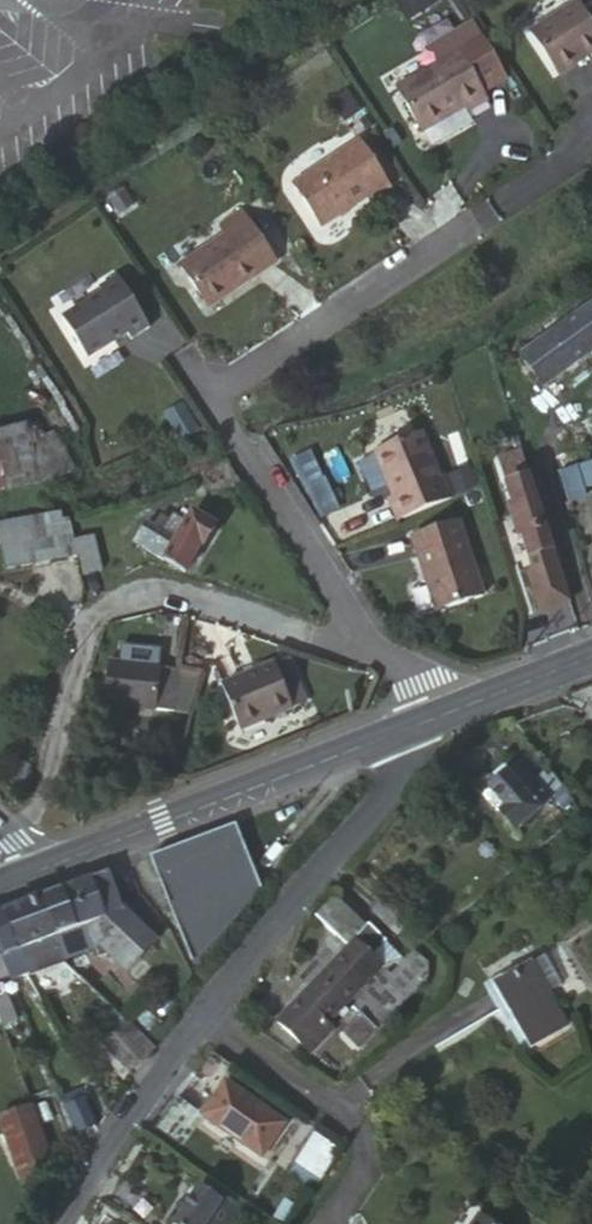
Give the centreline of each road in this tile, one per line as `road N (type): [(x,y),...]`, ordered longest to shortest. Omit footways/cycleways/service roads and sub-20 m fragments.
road 1 (residential): [(70,1223),(405,763),(416,729)]
road 2 (secondary): [(416,729),(29,882)]
road 3 (secondary): [(591,657),(416,729)]

